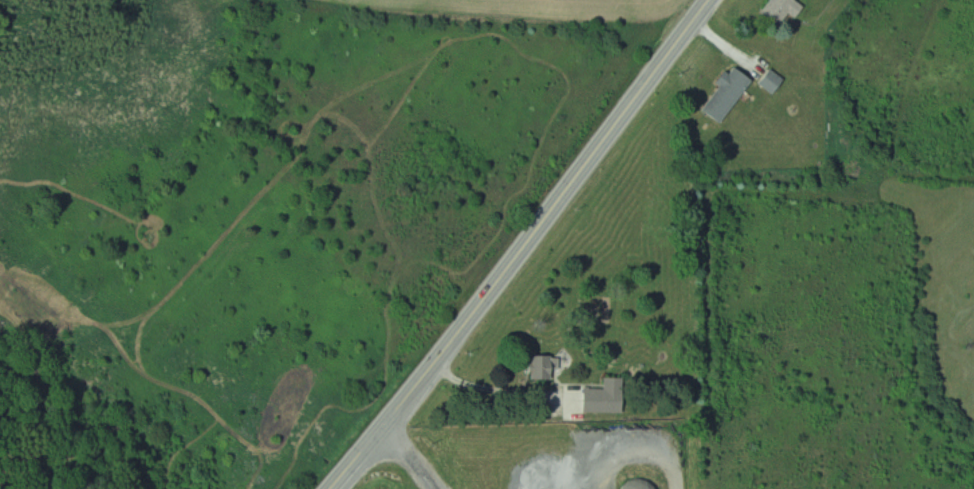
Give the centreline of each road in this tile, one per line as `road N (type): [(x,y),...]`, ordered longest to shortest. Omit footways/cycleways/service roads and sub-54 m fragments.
road 1 (primary): [(708,0),(331,488)]

